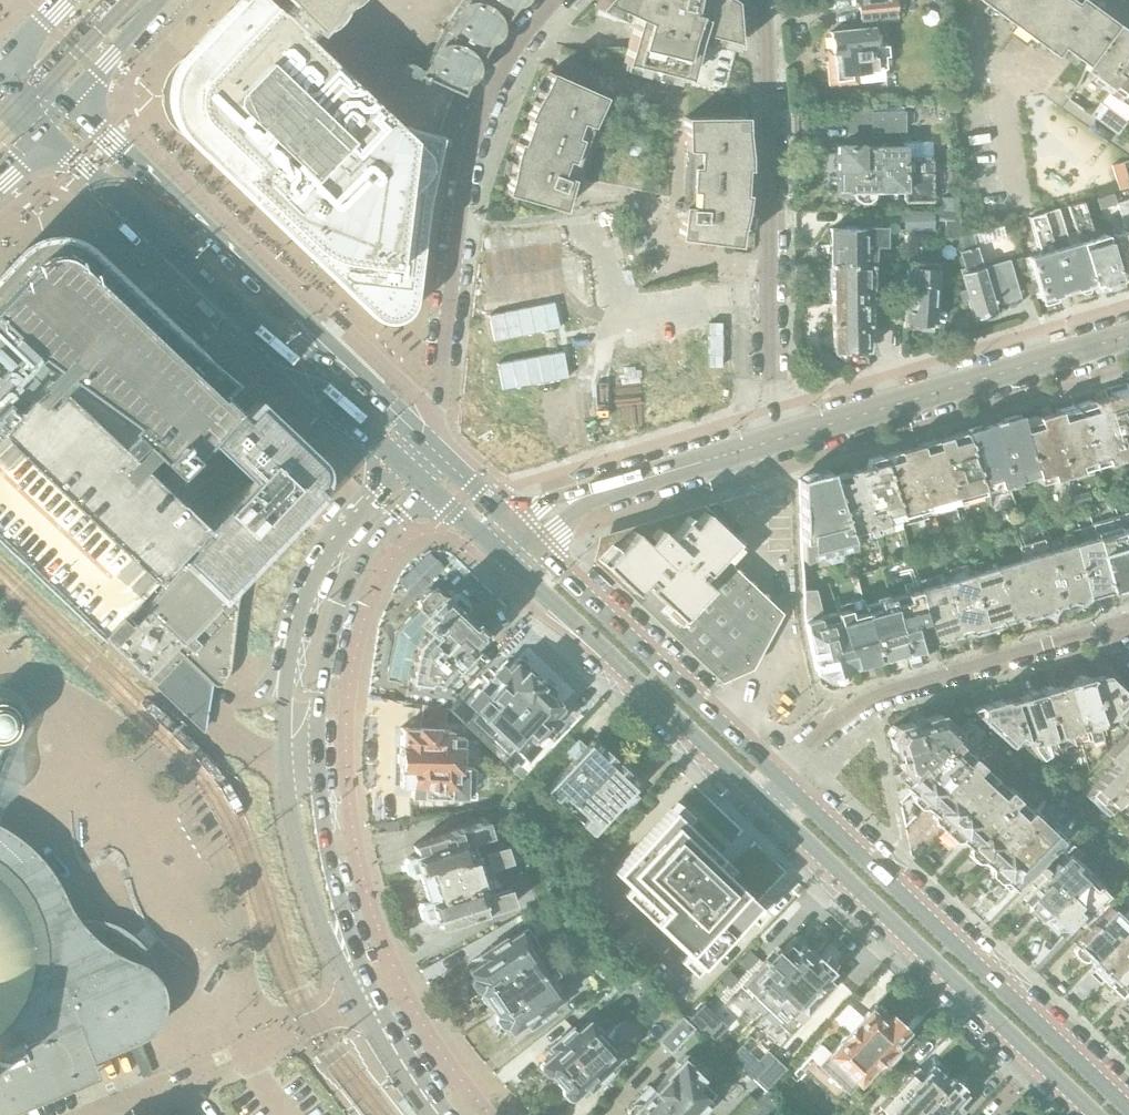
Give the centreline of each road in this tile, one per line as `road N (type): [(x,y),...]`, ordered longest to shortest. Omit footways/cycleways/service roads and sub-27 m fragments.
road 1 (secondary): [(399,462),(319,561),(295,611),(285,667),(285,755),(301,857),(317,909),(346,954)]
road 2 (secondary): [(436,447),(69,96)]
road 3 (secondary): [(346,954),(320,812),(318,716),(327,650),(363,558),(427,487)]
road 4 (secondary): [(44,124),(399,462)]
road 5 (residential): [(1128,1110),(777,777)]
road 6 (residential): [(759,796),(1095,1114)]
road 7 (residential): [(437,426),(469,158),(517,48),(554,0)]
road 8 (residential): [(758,0),(772,103),(778,439)]
road 9 (residential): [(1120,626),(894,692),(843,721),(777,777)]
road 10 (tertiary): [(778,439),(1128,336)]
road 11 (residential): [(507,558),(759,796)]
road 12 (residential): [(777,777),(528,539)]
road 13 (tertiary): [(528,539),(592,497),(778,439)]
road 14 (residential): [(165,1081),(367,998)]
road 15 (secondary): [(440,1114),(367,998)]
road 16 (secondary): [(69,96),(160,0)]
road 17 (tertiary): [(528,539),(436,447)]

